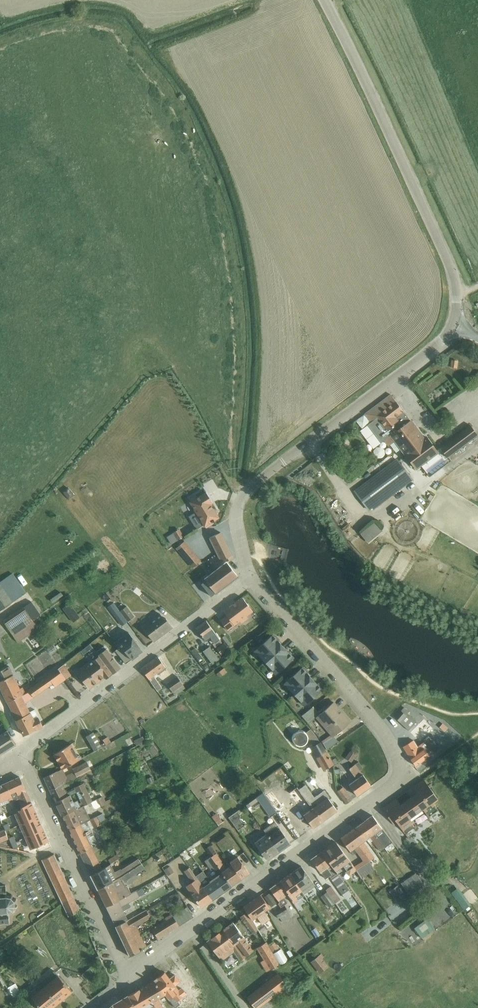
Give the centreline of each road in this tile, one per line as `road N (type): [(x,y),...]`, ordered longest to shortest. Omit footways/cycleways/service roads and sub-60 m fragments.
road 1 (residential): [(127,977),(390,788),(401,771),(385,733),(251,577)]
road 2 (tertiary): [(456,329),(454,273),(324,0)]
road 3 (residential): [(251,577),(23,752)]
road 4 (residential): [(127,977),(23,752)]
road 5 (residential): [(260,478),(456,329)]

